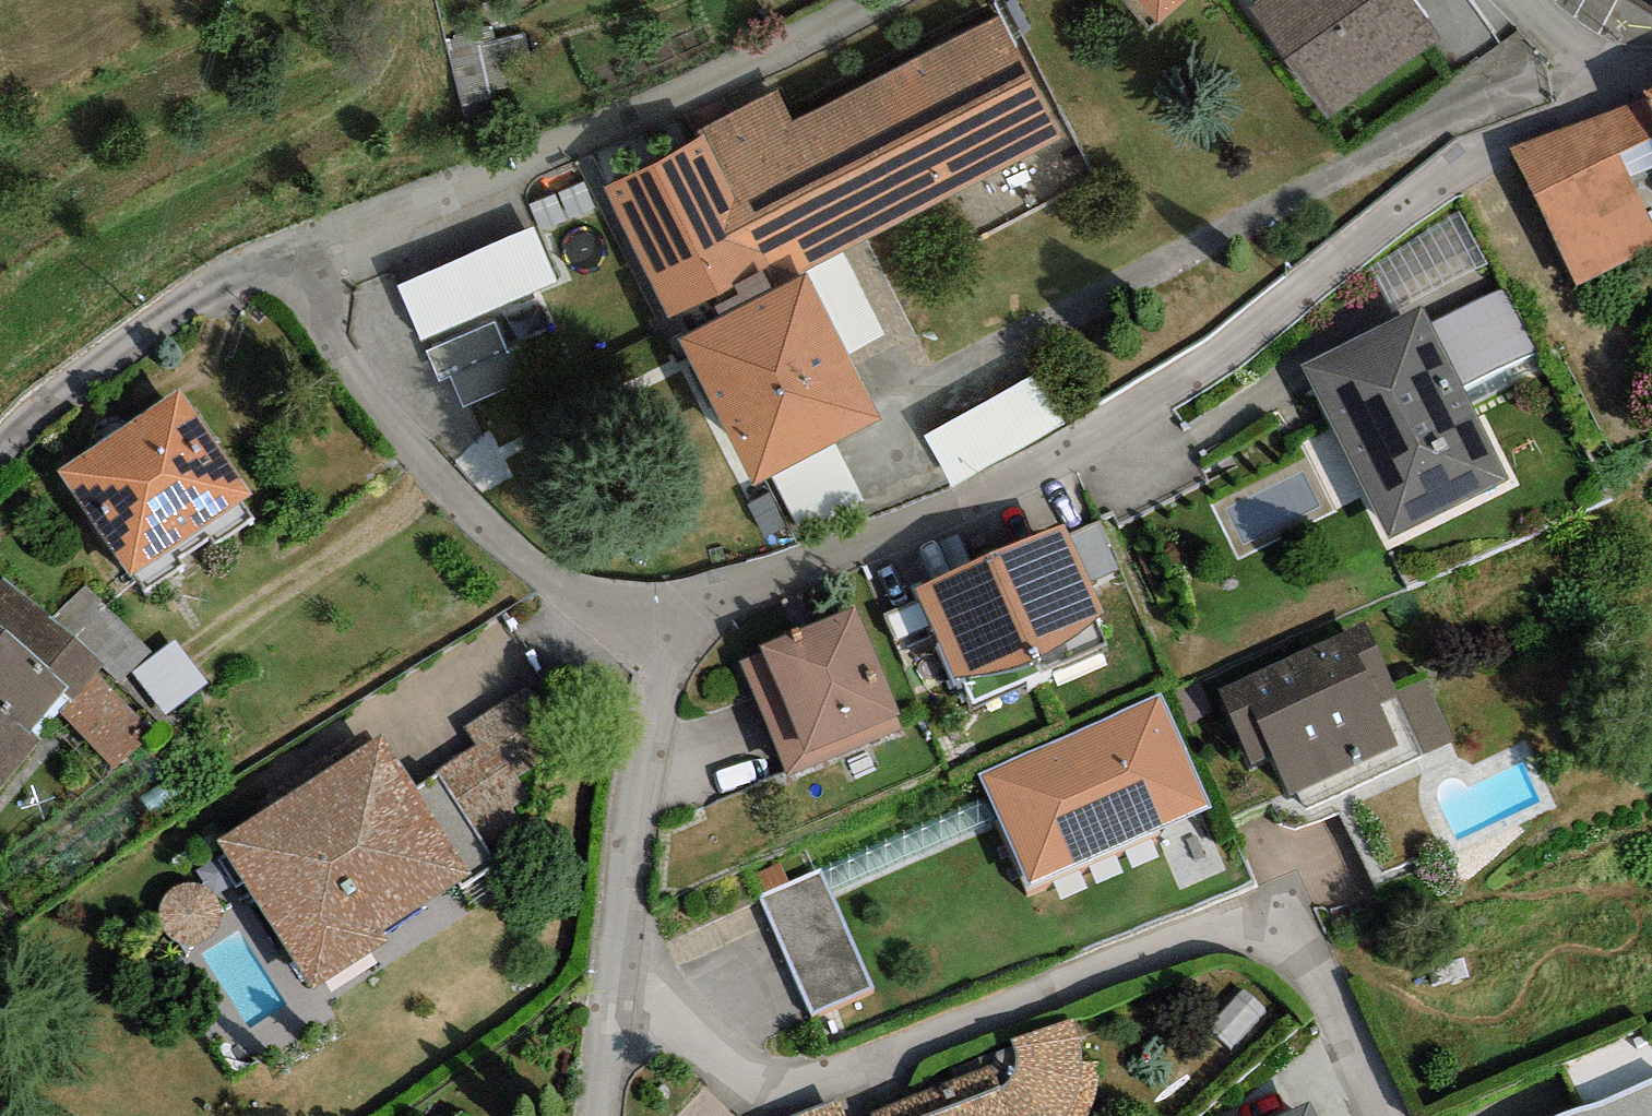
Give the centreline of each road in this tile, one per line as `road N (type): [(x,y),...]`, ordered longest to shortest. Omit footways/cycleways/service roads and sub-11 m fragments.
road 1 (residential): [(661,627),(976,492),(1073,439),(1265,314),(1442,177),(1615,80)]
road 2 (residential): [(870,0),(593,131),(286,254)]
road 3 (residential): [(661,627),(603,609),(505,544),(376,400),(286,254)]
road 4 (residential): [(587,1115),(613,994),(661,627)]
road 5 (residential): [(286,254),(152,327),(0,445)]

